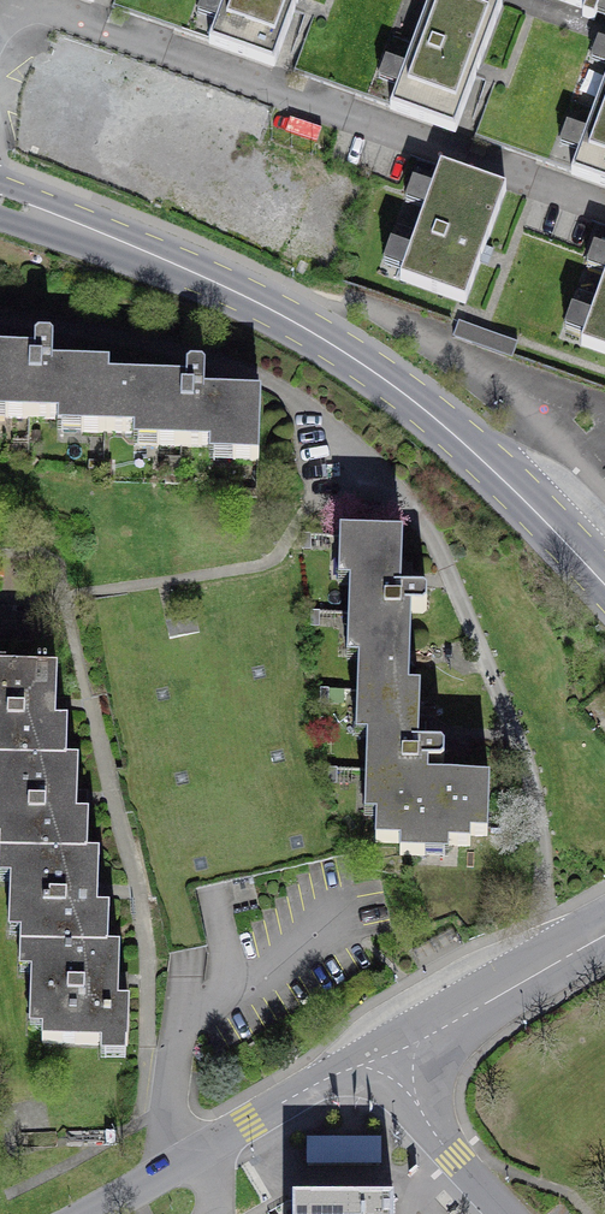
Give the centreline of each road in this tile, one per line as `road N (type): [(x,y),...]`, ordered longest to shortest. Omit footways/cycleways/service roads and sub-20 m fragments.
road 1 (secondary): [(604,583),(433,416),(322,338),(202,276),(0,199)]
road 2 (tertiary): [(391,1051),(337,1073),(88,1213)]
road 3 (tertiary): [(570,950),(391,1051)]
road 4 (residential): [(391,1051),(436,1136),(508,1213)]

